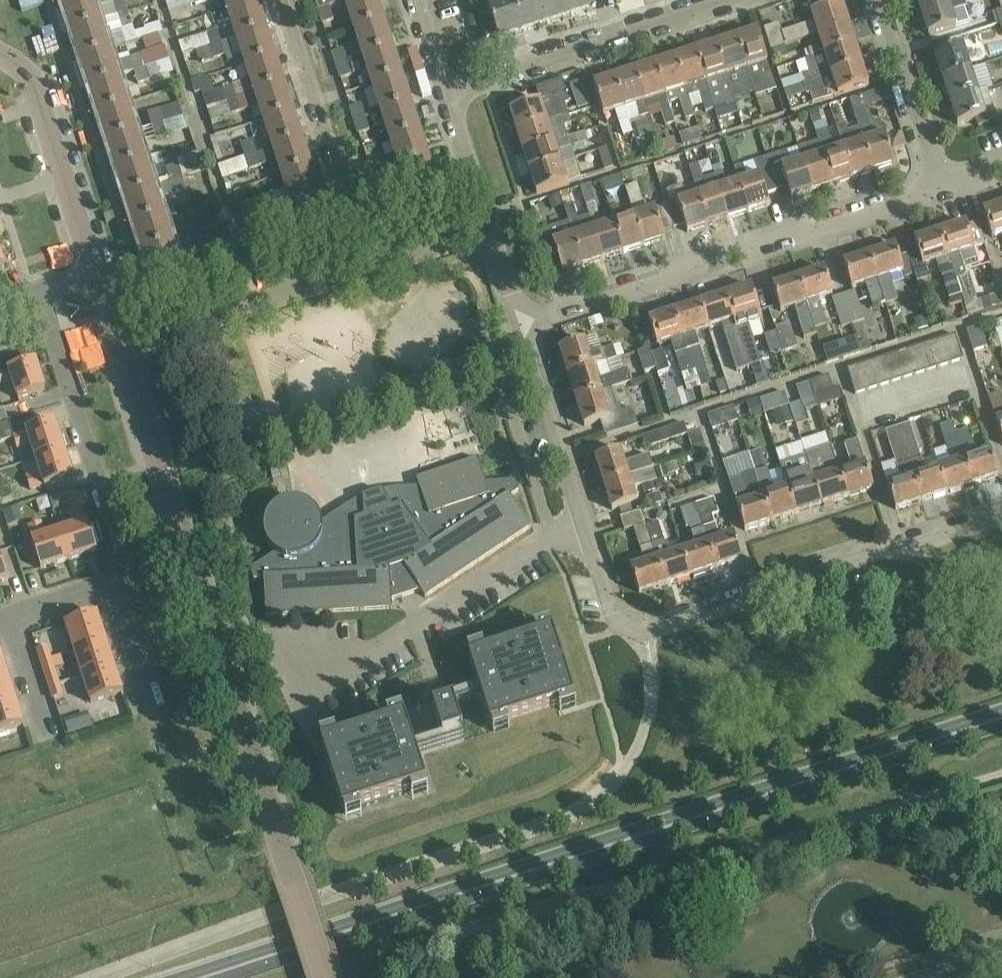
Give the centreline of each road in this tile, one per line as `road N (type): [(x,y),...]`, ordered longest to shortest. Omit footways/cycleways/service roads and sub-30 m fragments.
road 1 (secondary): [(209,977),(1001,718)]
road 2 (residential): [(1001,515),(649,633),(626,633),(580,523),(520,325)]
road 3 (residential): [(324,977),(119,349)]
road 4 (residential): [(938,189),(691,263),(520,325)]
road 5 (residential): [(106,584),(126,556),(39,290)]
road 6 (residential): [(449,96),(734,0)]
road 7 (residential): [(369,269),(282,0)]
road 8 (residential): [(119,349),(369,269)]
road 9 (residential): [(95,273),(35,89),(0,54)]
road 10 (residential): [(938,189),(878,0)]
road 11 (residential): [(490,230),(449,96)]
road 12 (residential): [(106,584),(145,706)]
road 13 (residential): [(44,735),(4,614)]
road 14 (residential): [(369,269),(490,230)]

